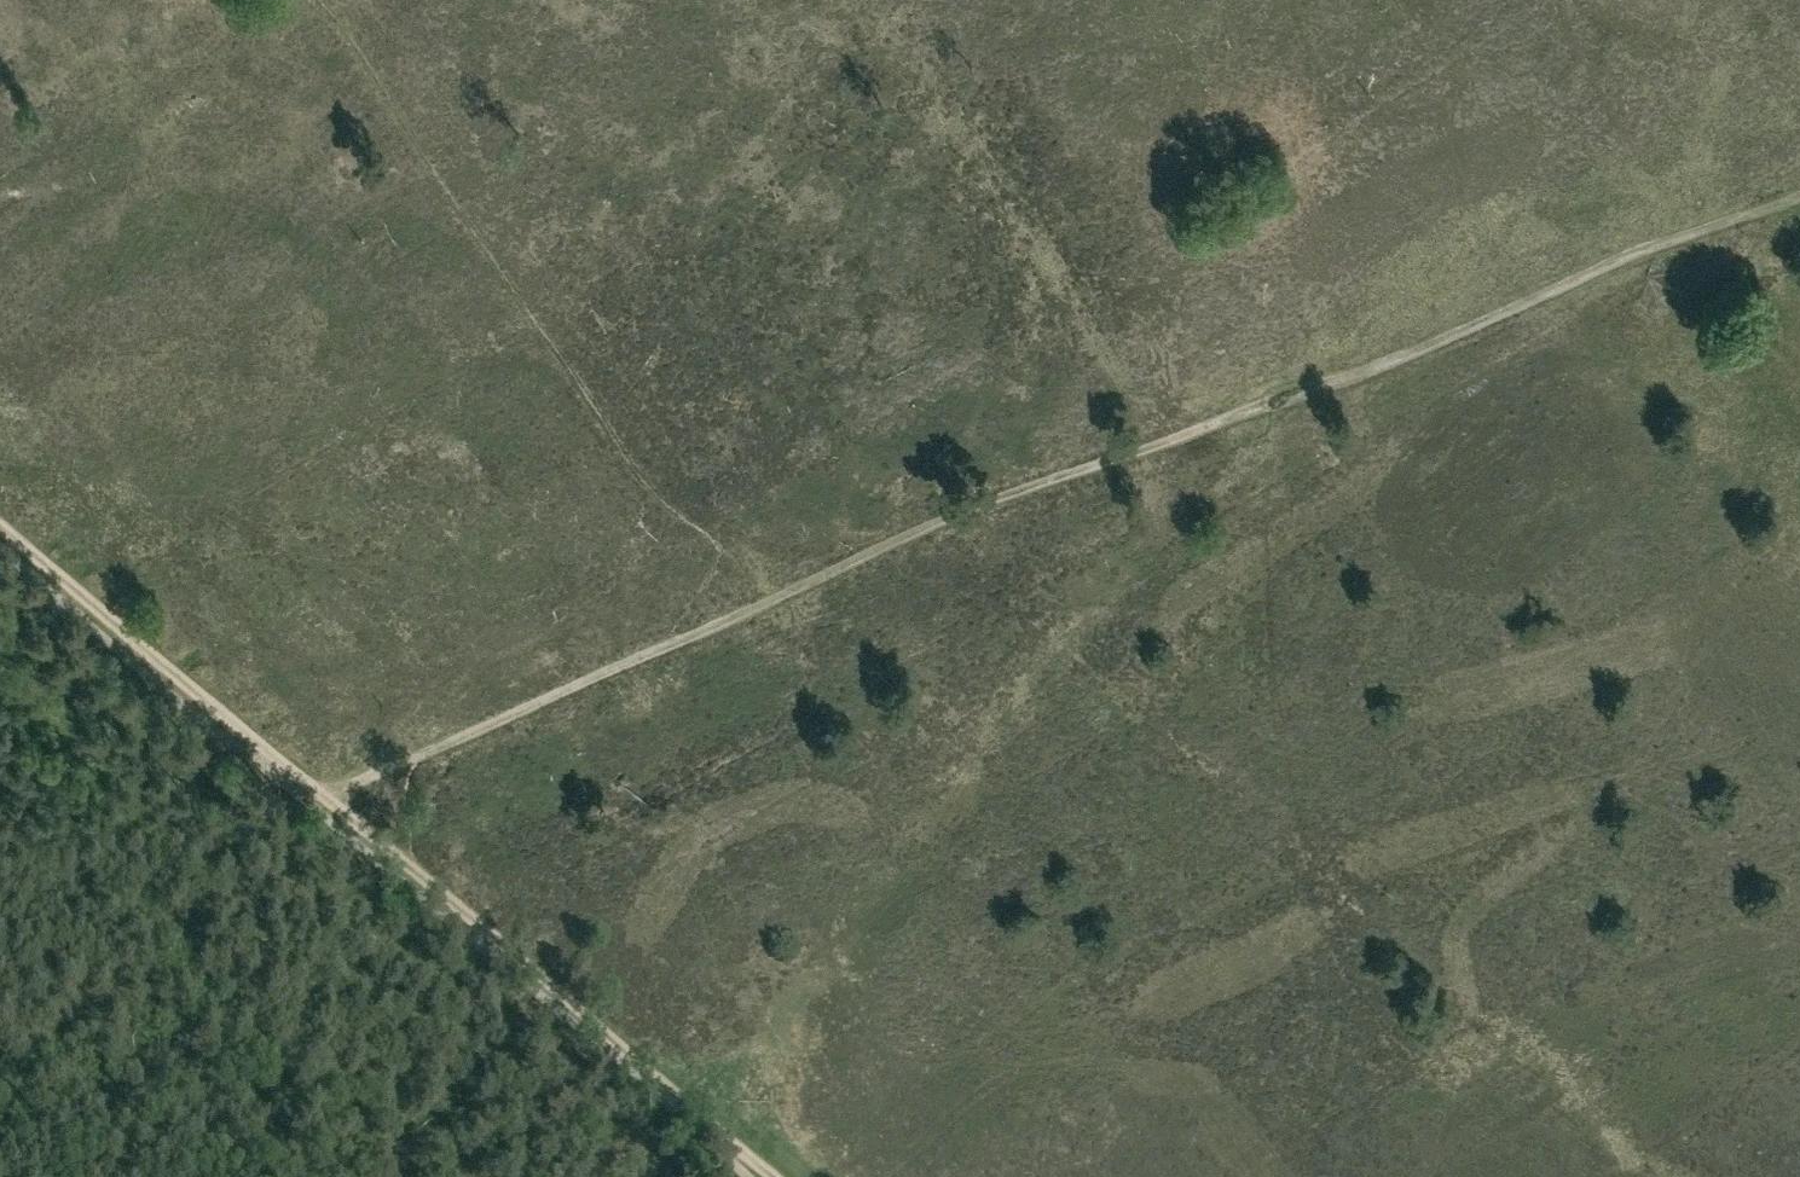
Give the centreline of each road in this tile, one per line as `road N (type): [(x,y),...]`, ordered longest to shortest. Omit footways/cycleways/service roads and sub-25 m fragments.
road 1 (track): [(777,1176),(0,518)]

